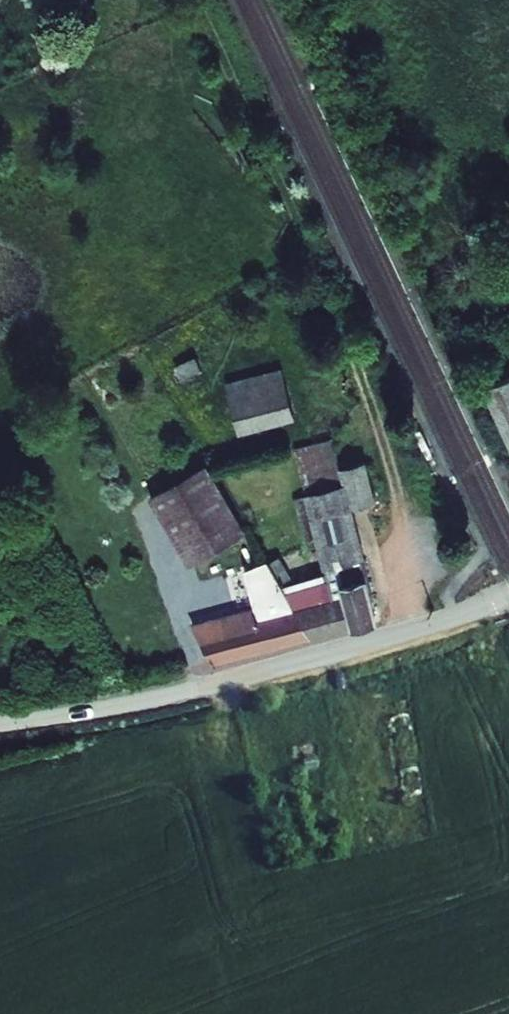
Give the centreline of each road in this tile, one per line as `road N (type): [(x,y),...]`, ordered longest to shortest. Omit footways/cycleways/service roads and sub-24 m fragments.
road 1 (residential): [(0,724),(197,689),(403,634),(508,593)]

